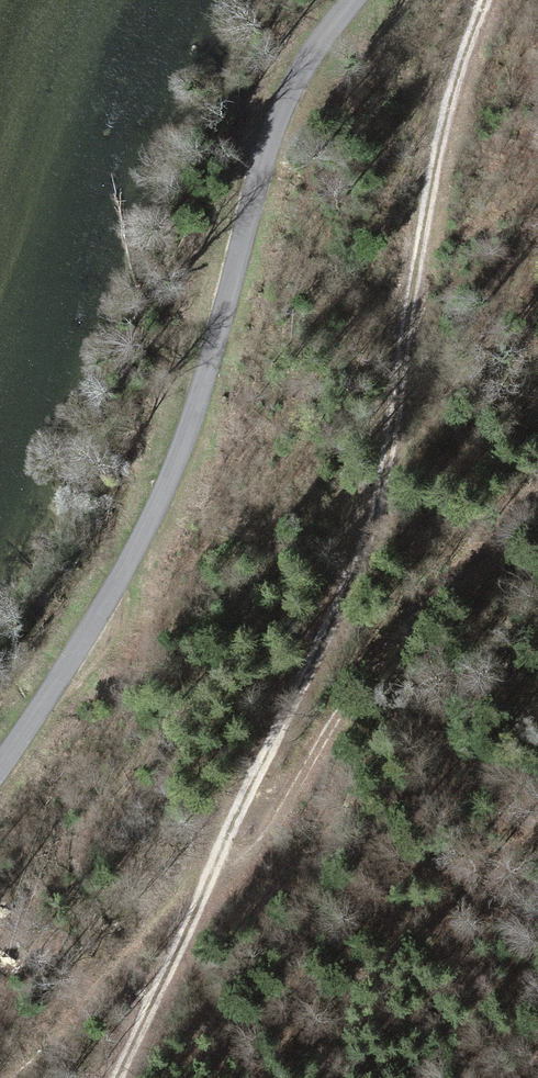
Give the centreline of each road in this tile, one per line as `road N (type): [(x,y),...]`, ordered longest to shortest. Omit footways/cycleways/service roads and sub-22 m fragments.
road 1 (track): [(112,1077),(332,605),(386,459),(413,245),(448,98),(482,0)]
road 2 (unclassified): [(358,0),(311,66),(264,171),(176,459),(82,629),(0,752)]
road 3 (track): [(215,866),(264,846),(320,731),(537,487)]

